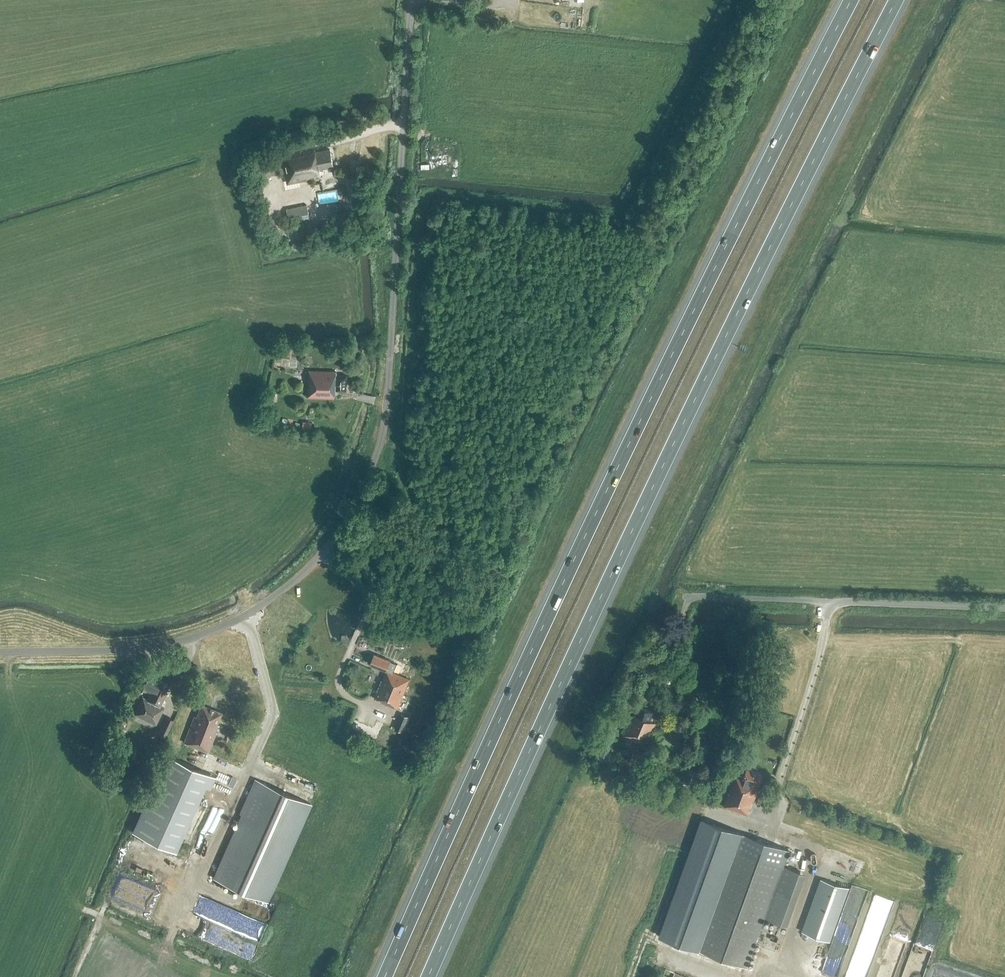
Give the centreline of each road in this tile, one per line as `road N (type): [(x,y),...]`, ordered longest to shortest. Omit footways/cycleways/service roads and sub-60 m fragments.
road 1 (motorway): [(428,976),(611,575),(897,0)]
road 2 (motorway): [(853,0),(627,449),(386,976)]
road 3 (unclassified): [(0,652),(145,648),(210,632),(281,591),(340,533),(372,470),(387,410),(411,0)]
road 4 (unclassified): [(1004,608),(694,598)]

